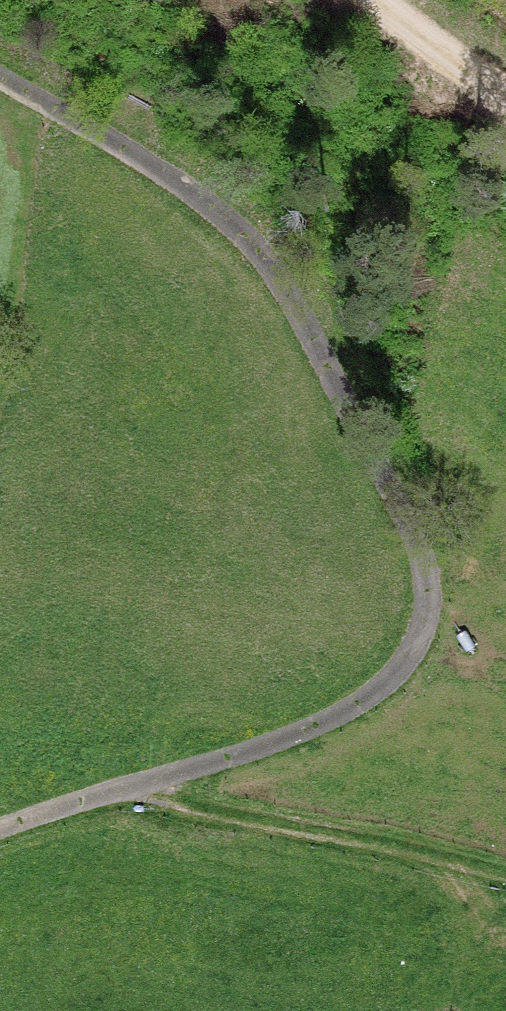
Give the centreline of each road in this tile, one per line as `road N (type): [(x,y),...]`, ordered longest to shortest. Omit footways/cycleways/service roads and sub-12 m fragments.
road 1 (track): [(0,76),(175,183),(257,246),(326,352),(428,599),(420,646),(381,689),(307,733),(0,837)]
road 2 (track): [(146,788),(505,880)]
road 3 (track): [(505,99),(379,0)]

